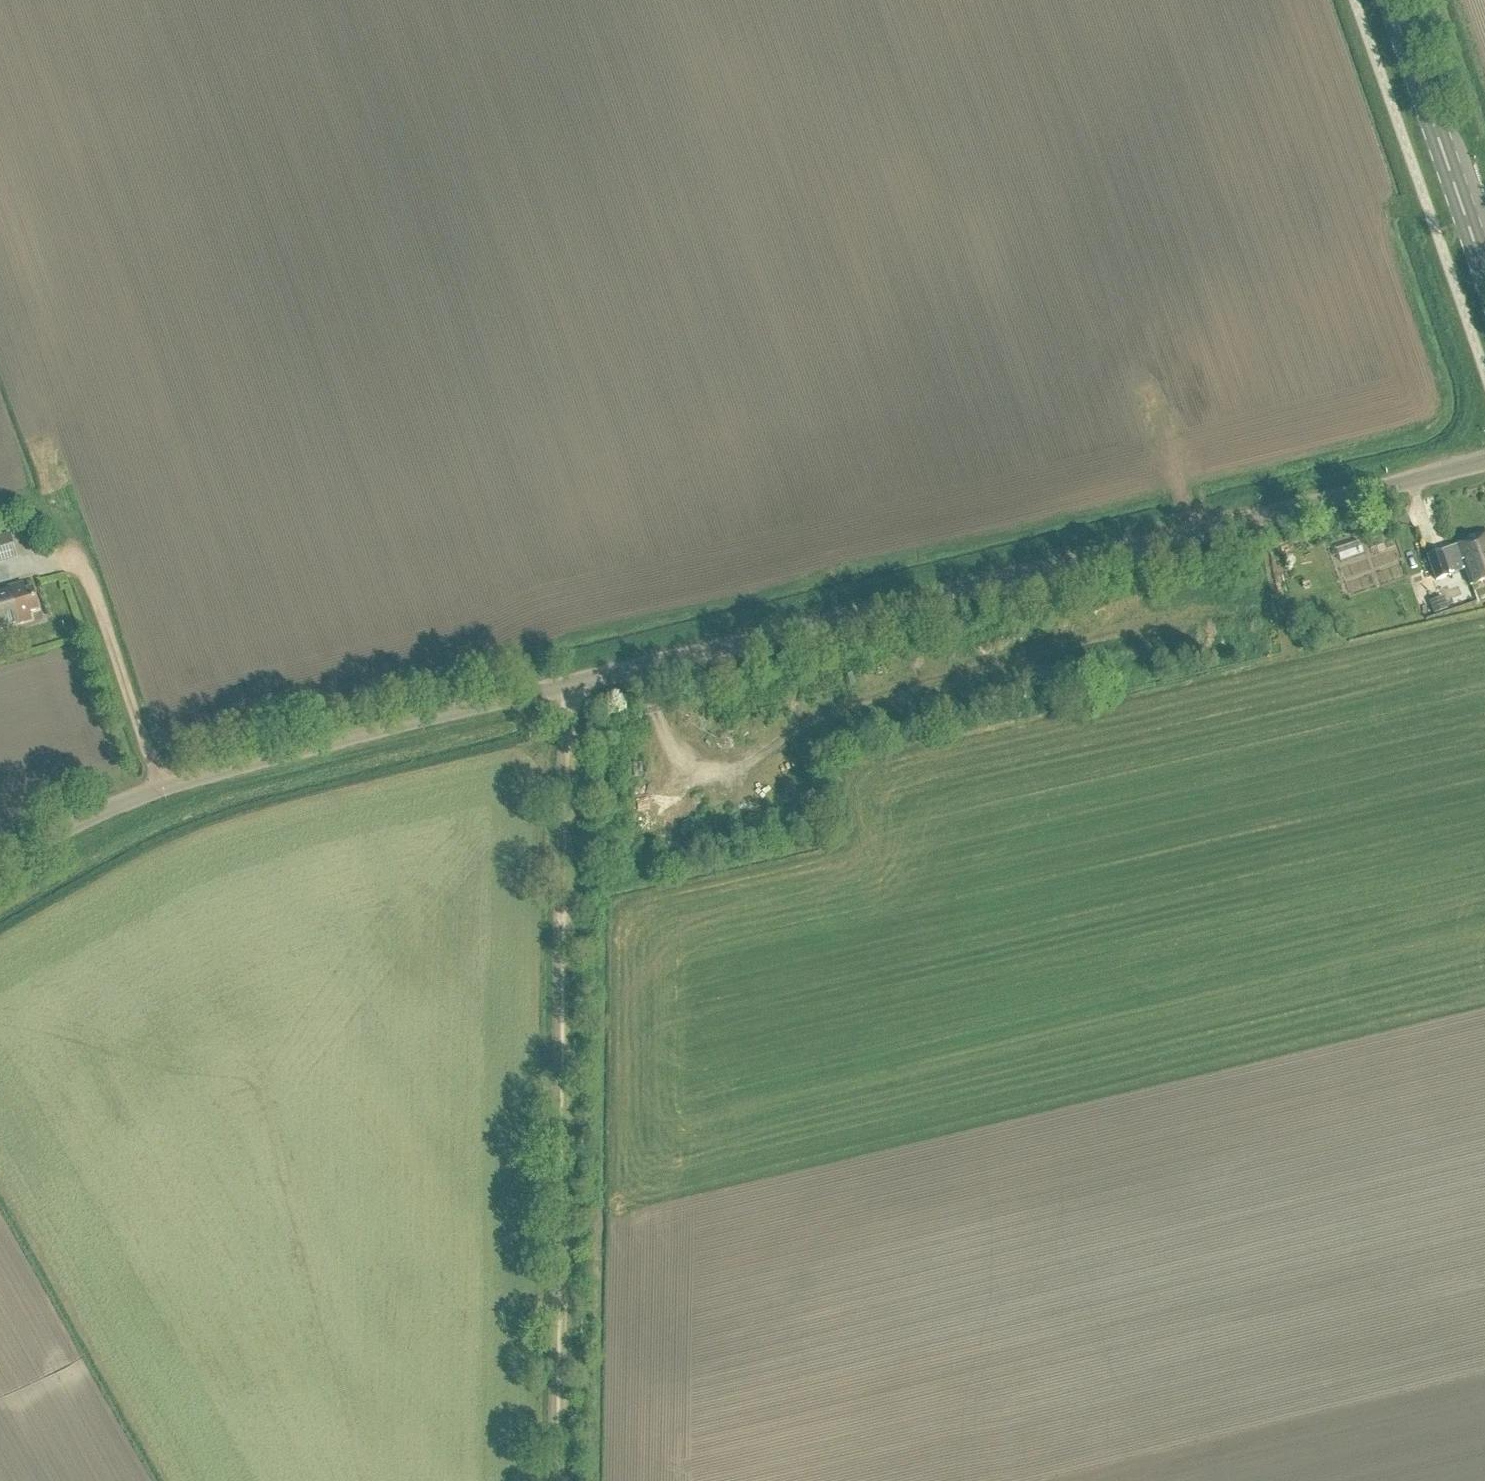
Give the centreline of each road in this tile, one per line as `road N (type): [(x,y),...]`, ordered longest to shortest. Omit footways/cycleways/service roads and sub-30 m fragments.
road 1 (tertiary): [(0,865),(96,811),(162,787),(1484,463)]
road 2 (track): [(562,1480),(575,682)]
road 3 (primary): [(1484,275),(1389,0)]

